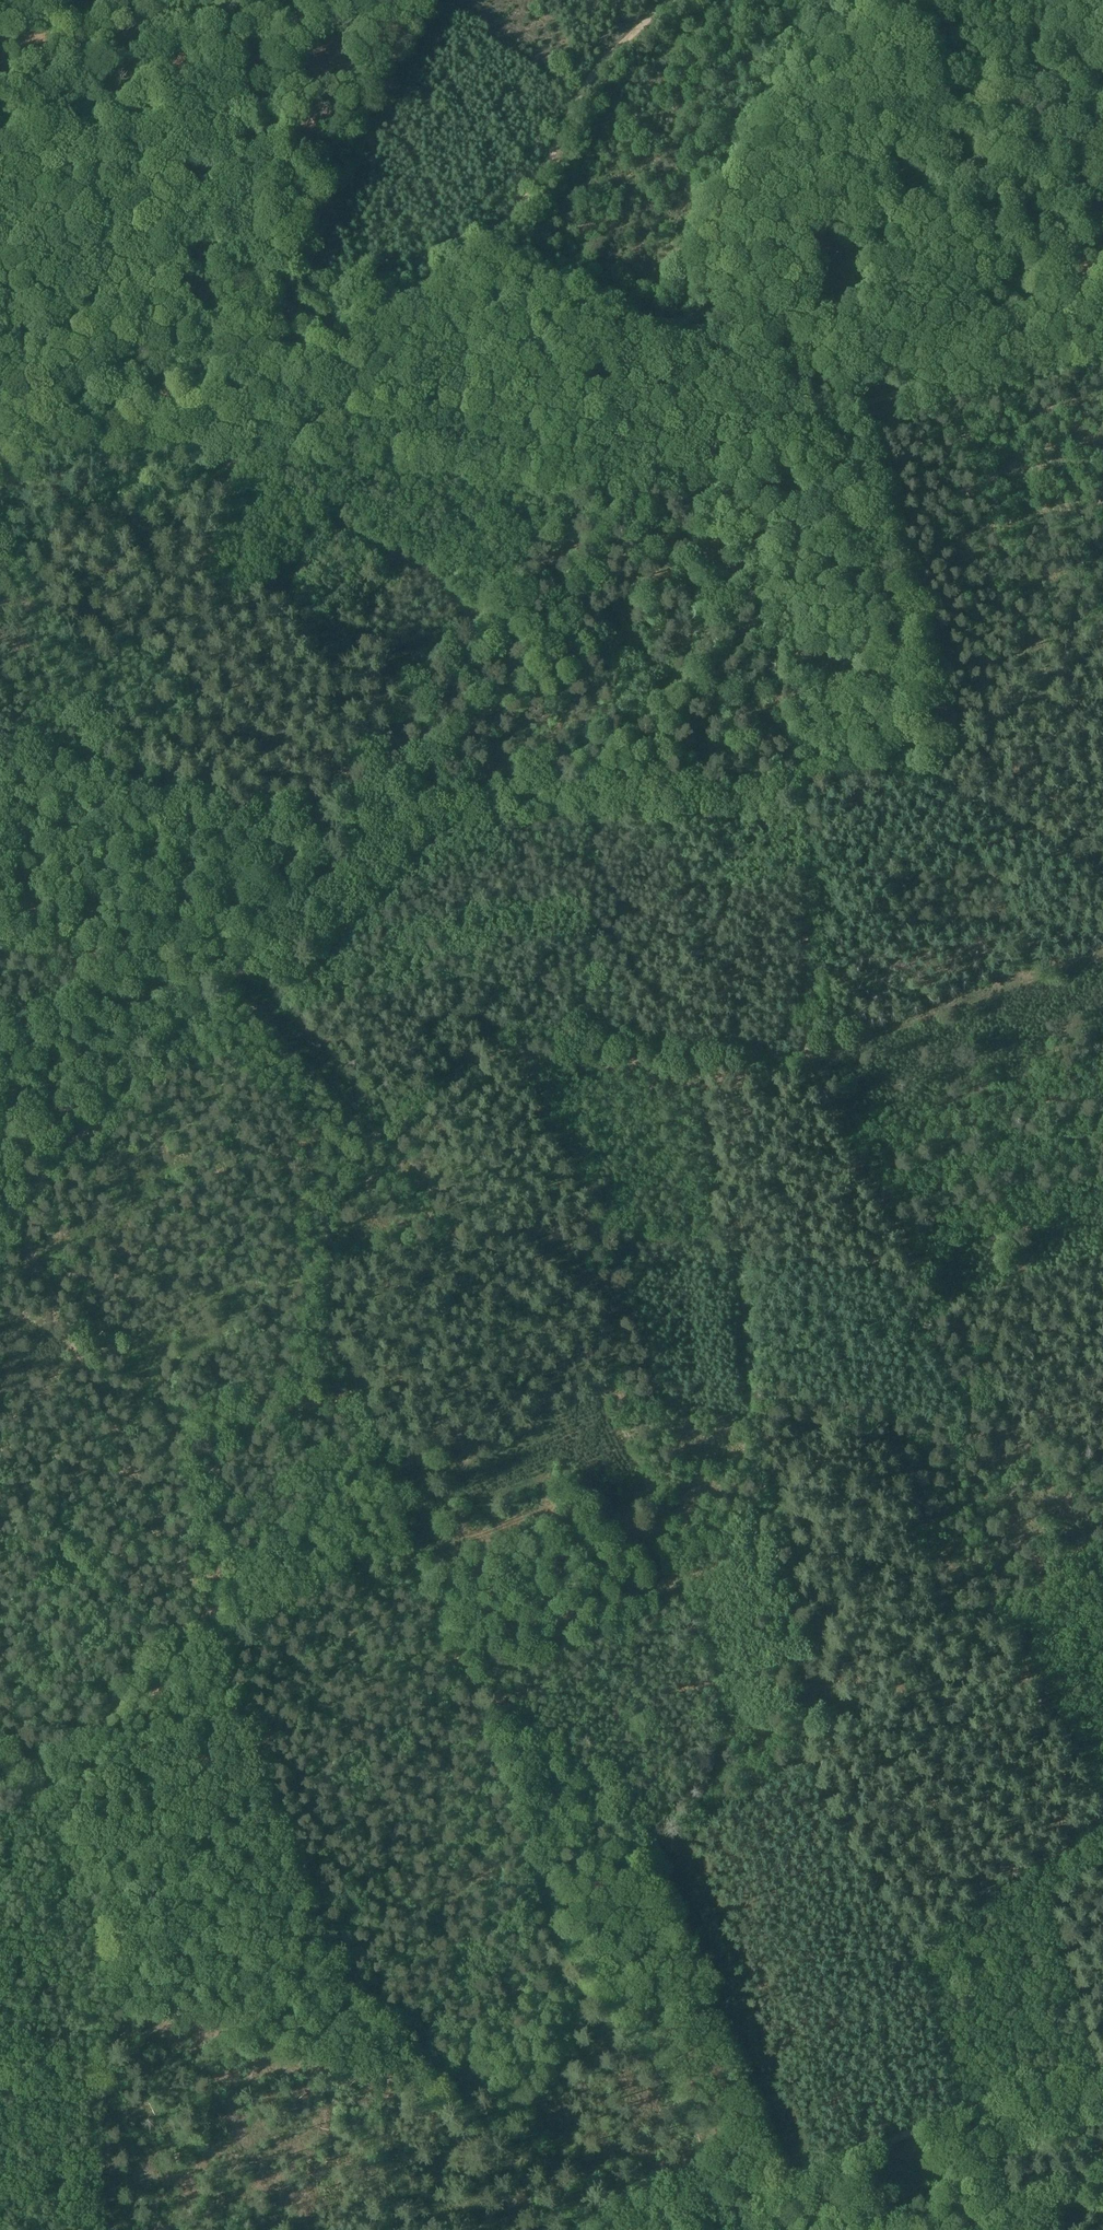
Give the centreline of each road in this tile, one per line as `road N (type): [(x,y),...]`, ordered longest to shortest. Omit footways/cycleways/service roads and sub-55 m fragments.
road 1 (track): [(796,778),(805,1065),(1102,1571)]
road 2 (track): [(565,1930),(317,1291),(322,1184),(375,1135)]
road 3 (track): [(1101,1568),(565,1930)]
road 4 (track): [(99,2229),(106,2066),(126,2002),(131,1907),(103,1829),(26,1750),(0,1640)]
road 5 (track): [(410,799),(0,1217)]
road 6 (track): [(674,0),(620,55),(539,208),(433,286),(315,426)]
road 7 (track): [(636,2229),(1102,2065)]
road 8 (track): [(375,1135),(492,1040),(805,1065)]
road 9 (track): [(410,799),(277,801),(0,743)]
road 10 (track): [(714,453),(1102,335)]
road 11 (track): [(315,426),(630,470),(714,453)]
road 12 (track): [(796,778),(410,799)]
road 13 (track): [(0,454),(102,455),(230,425),(315,426)]
road 14 (track): [(565,1930),(582,1969),(671,2082),(721,2199)]
road 15 (track): [(694,519),(832,775)]
road 16 (track): [(1102,867),(944,790),(832,775)]
road 17 (track): [(375,1135),(226,985)]
road 18 (track): [(1030,2229),(969,2108)]

